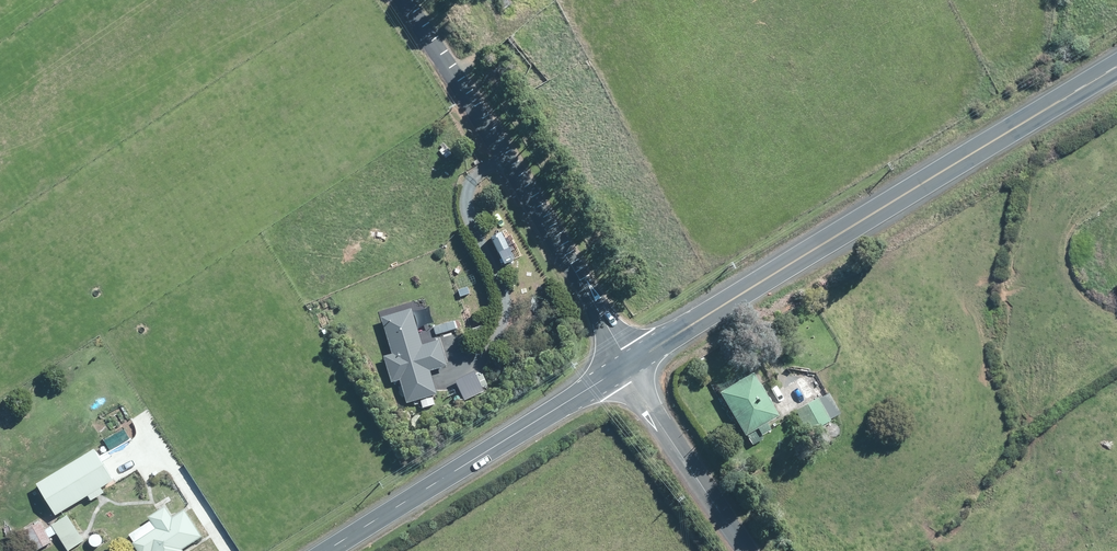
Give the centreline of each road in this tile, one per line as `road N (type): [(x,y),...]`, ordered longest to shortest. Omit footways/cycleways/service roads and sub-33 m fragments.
road 1 (tertiary): [(1116,70),(625,364)]
road 2 (unclassified): [(625,364),(401,0)]
road 3 (tertiary): [(625,364),(336,550)]
road 4 (unclassified): [(741,550),(625,364)]

